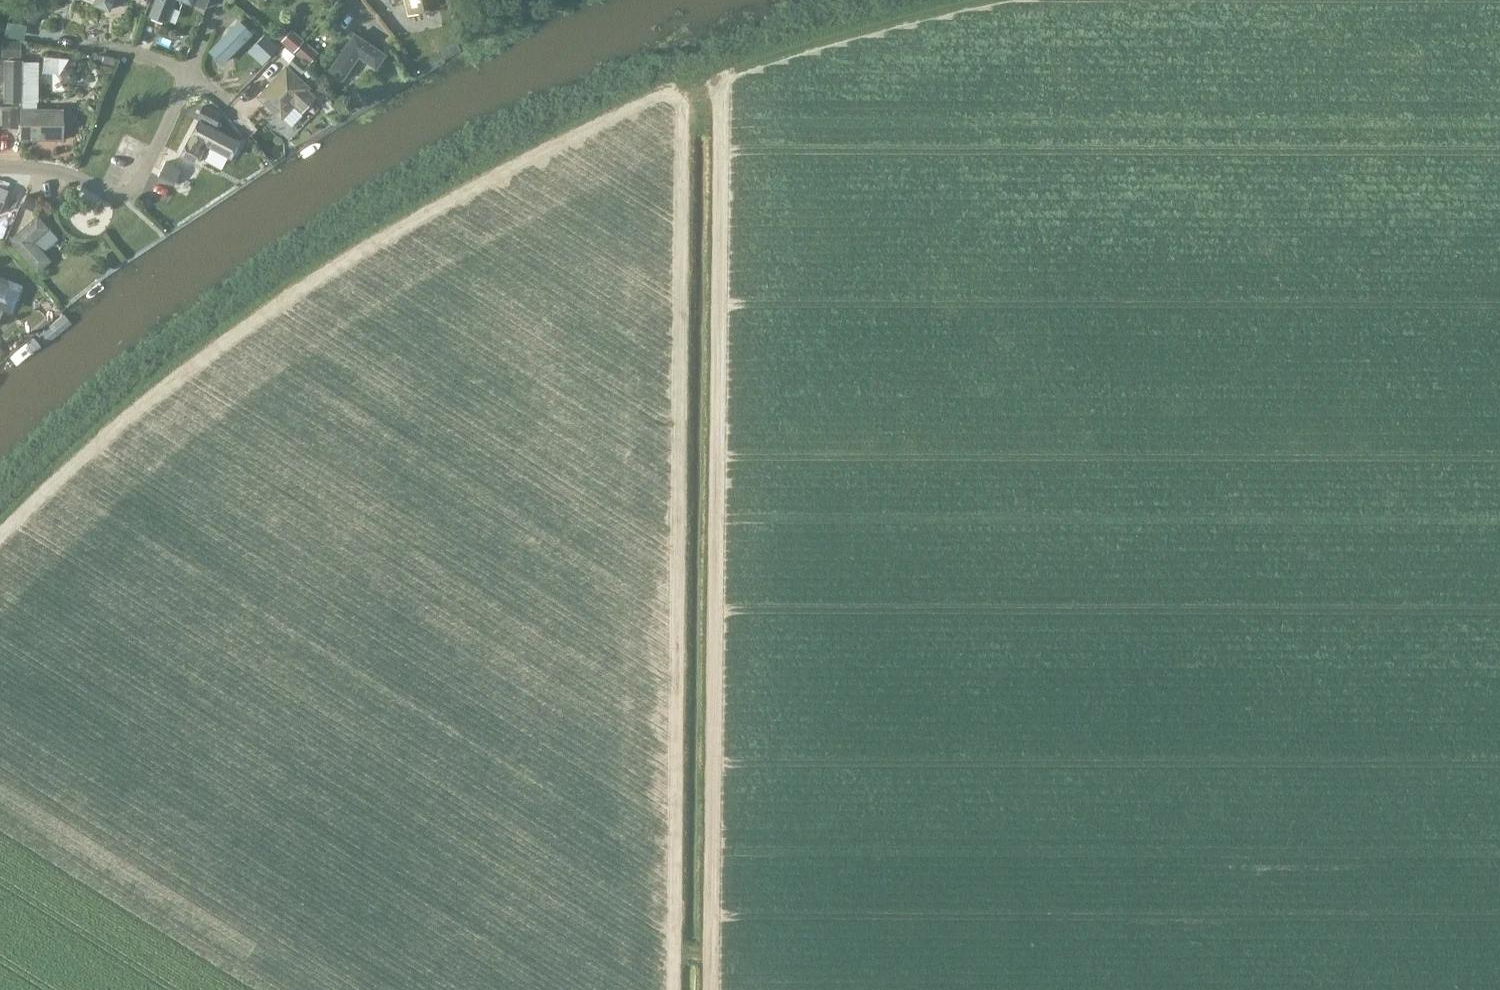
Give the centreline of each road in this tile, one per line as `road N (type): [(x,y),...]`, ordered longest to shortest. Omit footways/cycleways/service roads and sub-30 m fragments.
road 1 (residential): [(188,74),(125,194),(112,195),(55,170),(0,165)]

